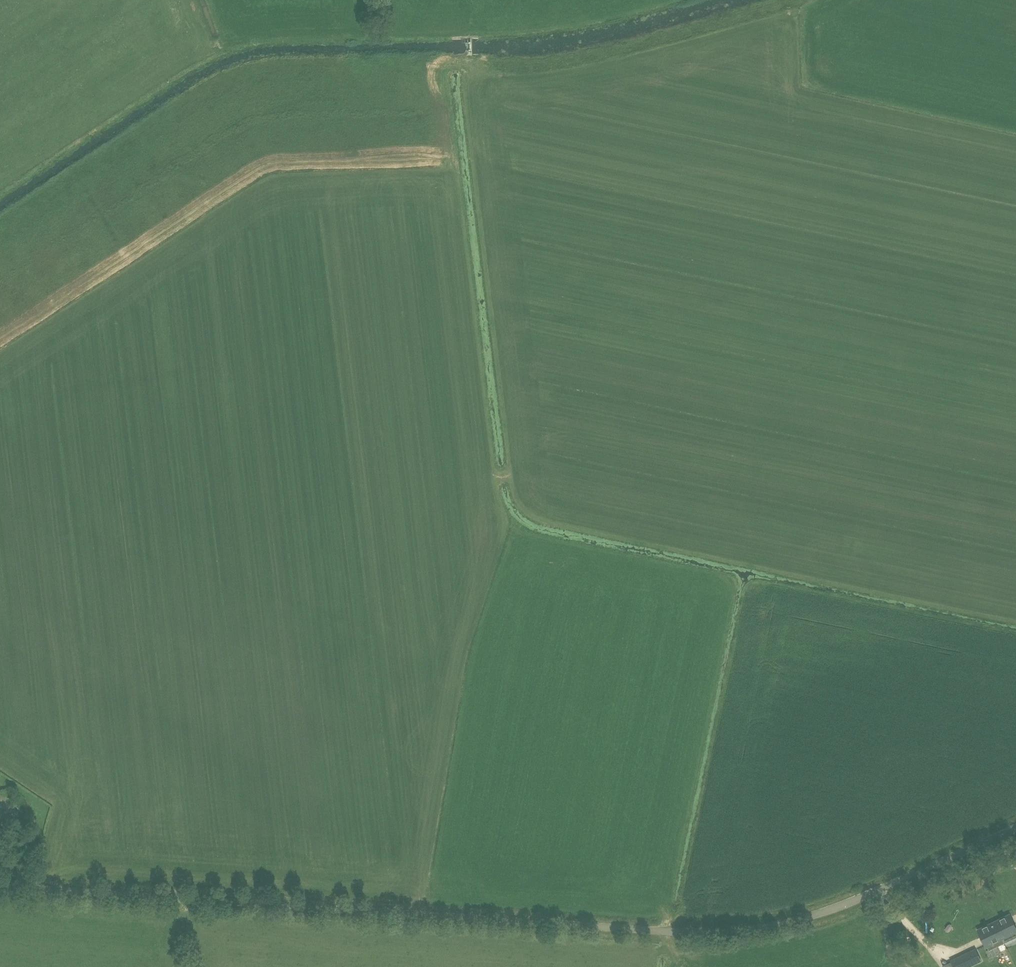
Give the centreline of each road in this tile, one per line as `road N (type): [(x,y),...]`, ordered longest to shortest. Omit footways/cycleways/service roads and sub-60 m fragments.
road 1 (unclassified): [(1015,822),(842,900),(749,926),(0,884)]

